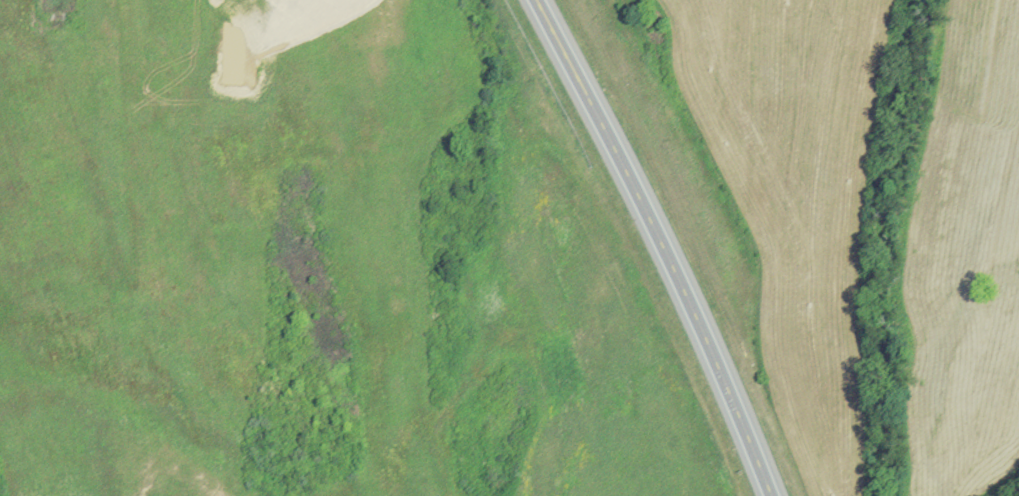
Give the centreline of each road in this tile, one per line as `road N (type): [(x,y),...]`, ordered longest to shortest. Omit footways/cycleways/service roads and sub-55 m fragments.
road 1 (primary): [(773,495),(666,251),(537,0)]

